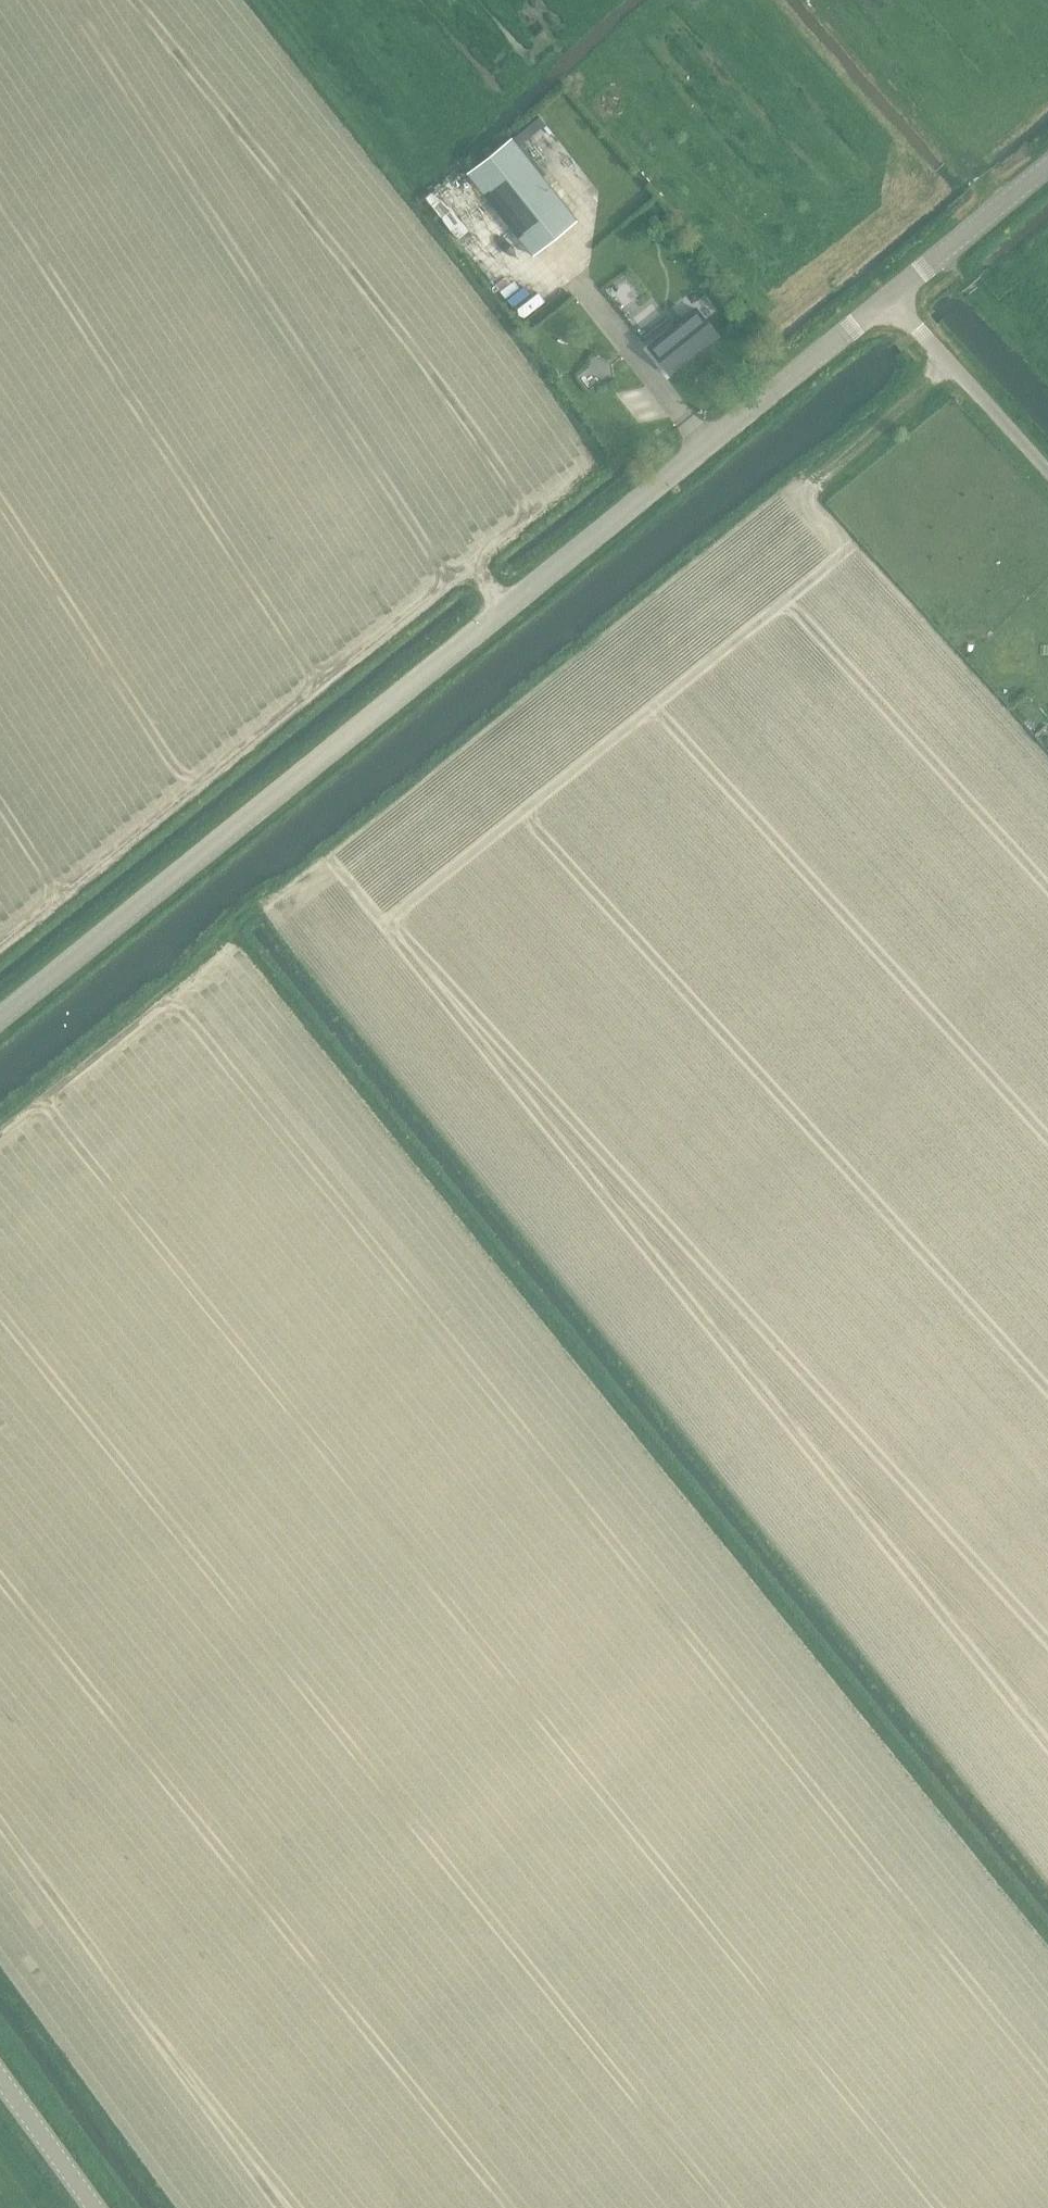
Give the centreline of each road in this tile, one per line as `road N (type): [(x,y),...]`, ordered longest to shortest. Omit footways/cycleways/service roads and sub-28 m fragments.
road 1 (unclassified): [(0,1014),(889,297)]
road 2 (unclassified): [(1047,472),(889,297)]
road 3 (unclassified): [(889,297),(1047,163)]
road 4 (unclassified): [(95,2207),(0,2078)]

